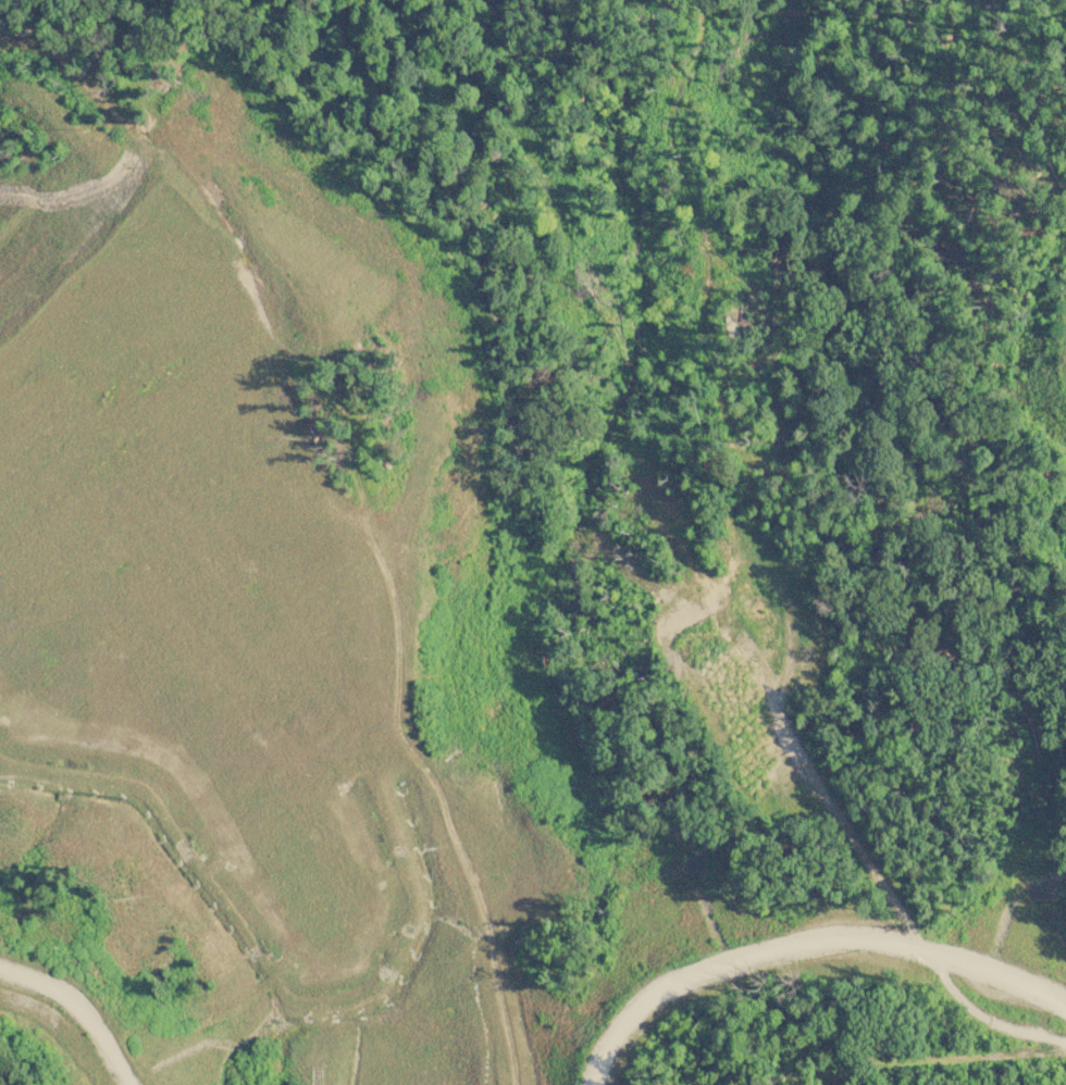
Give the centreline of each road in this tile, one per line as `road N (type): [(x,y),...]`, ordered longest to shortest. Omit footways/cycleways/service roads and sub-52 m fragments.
road 1 (residential): [(594,1084),(627,1021),(671,989),(745,961),(836,940),(927,952),(1065,1002)]
road 2 (residential): [(0,970),(74,1000),(127,1084)]

